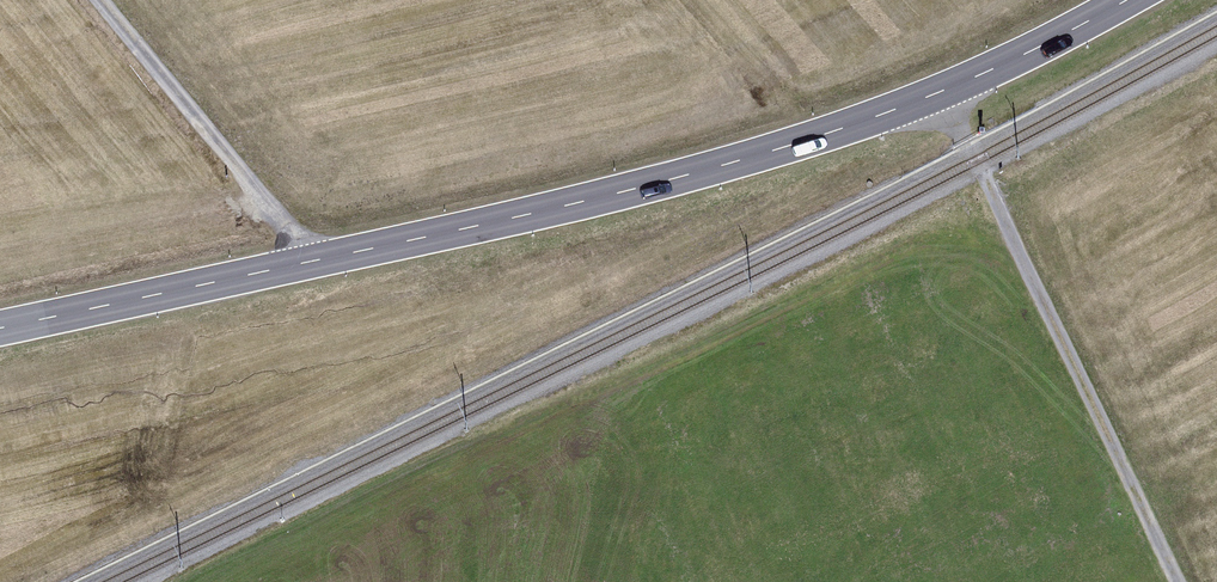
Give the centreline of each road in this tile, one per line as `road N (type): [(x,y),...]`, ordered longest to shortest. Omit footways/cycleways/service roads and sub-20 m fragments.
road 1 (primary): [(0,327),(575,203),(748,157),(942,91),(1125,0)]
road 2 (track): [(1180,581),(942,91)]
road 3 (track): [(93,0),(301,245),(305,262)]

